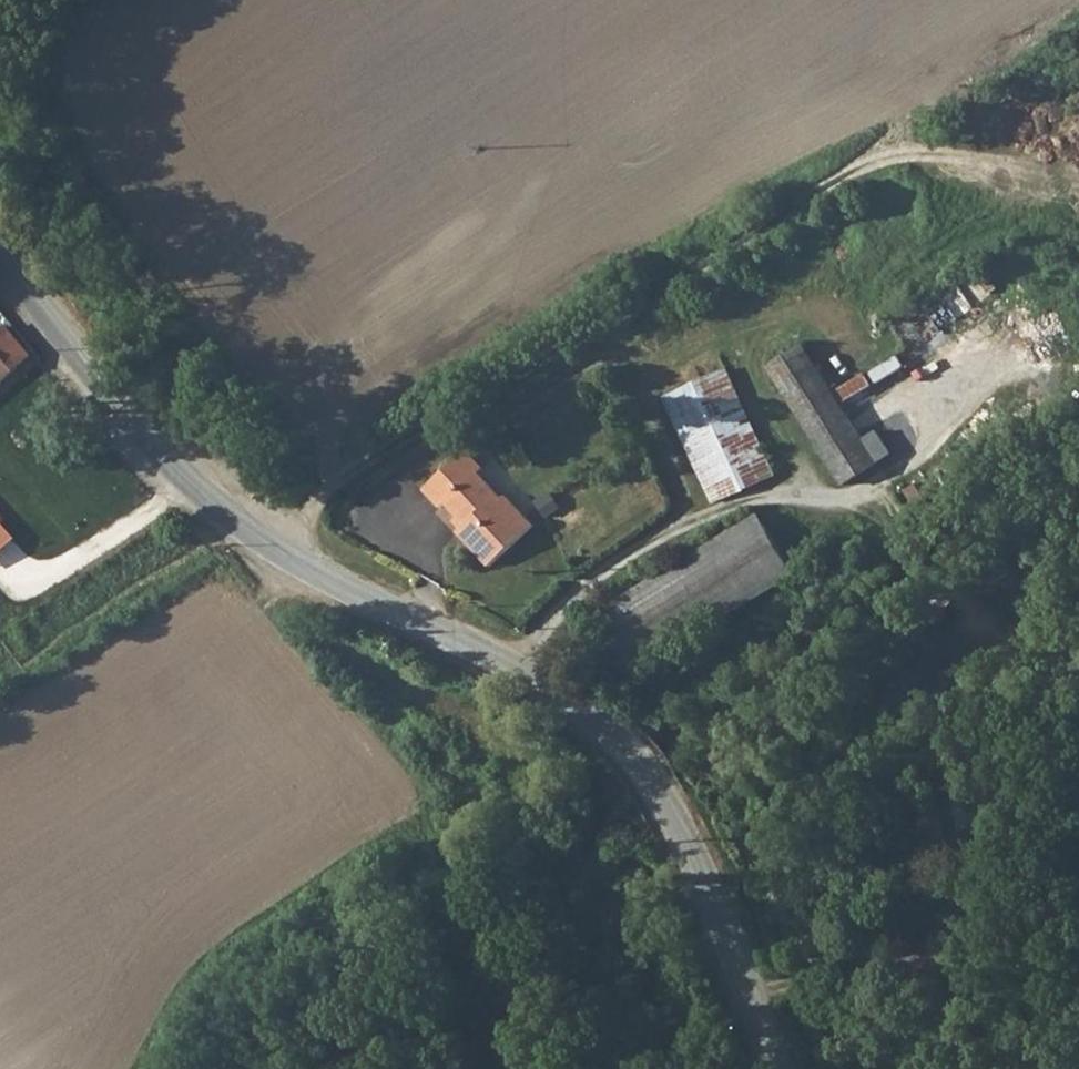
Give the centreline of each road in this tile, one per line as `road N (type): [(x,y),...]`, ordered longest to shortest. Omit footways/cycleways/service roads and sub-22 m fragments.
road 1 (tertiary): [(0,246),(143,432),(230,520),(315,573),(517,667),(583,706),(628,747),(668,807),(776,1068)]

